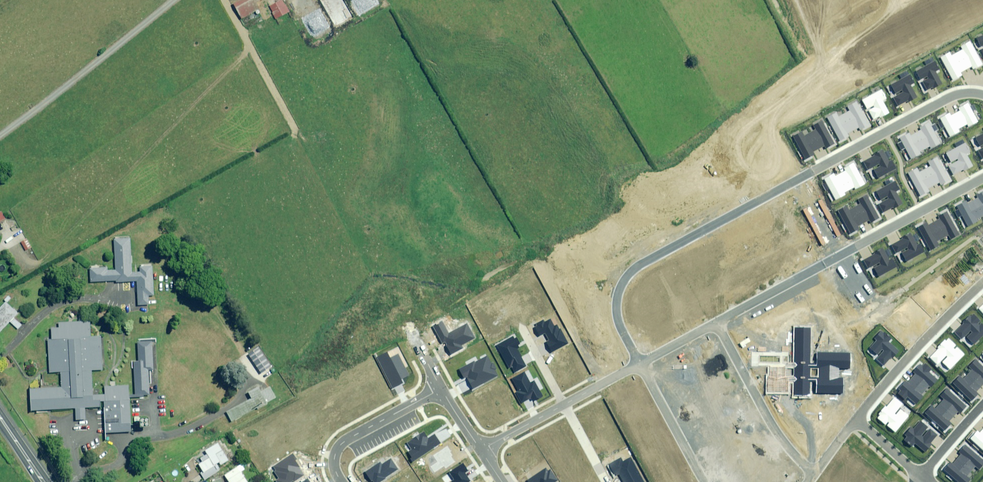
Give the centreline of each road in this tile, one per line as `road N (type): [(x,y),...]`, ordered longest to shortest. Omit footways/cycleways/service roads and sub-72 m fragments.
road 1 (residential): [(639,366),(617,318),(618,297),(639,266),(955,95),(982,95)]
road 2 (residential): [(639,366),(982,179)]
road 3 (residential): [(857,419),(982,282)]
road 4 (unknown): [(812,475),(786,446),(717,325)]
road 5 (residential): [(343,481),(334,457),(346,441),(441,389)]
road 6 (residential): [(705,481),(639,366)]

